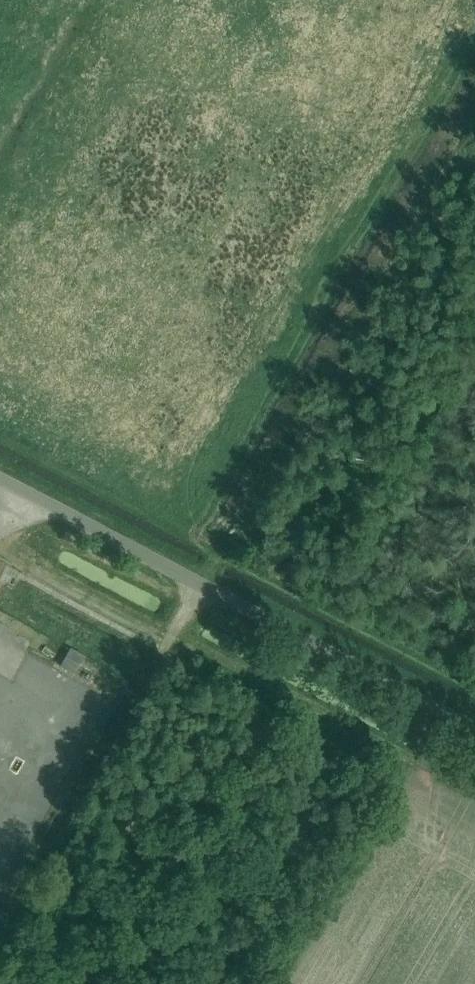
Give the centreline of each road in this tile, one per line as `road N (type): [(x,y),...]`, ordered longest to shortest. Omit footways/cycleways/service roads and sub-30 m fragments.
road 1 (unclassified): [(474,729),(0,478)]
road 2 (track): [(31,983),(23,904),(201,584)]

